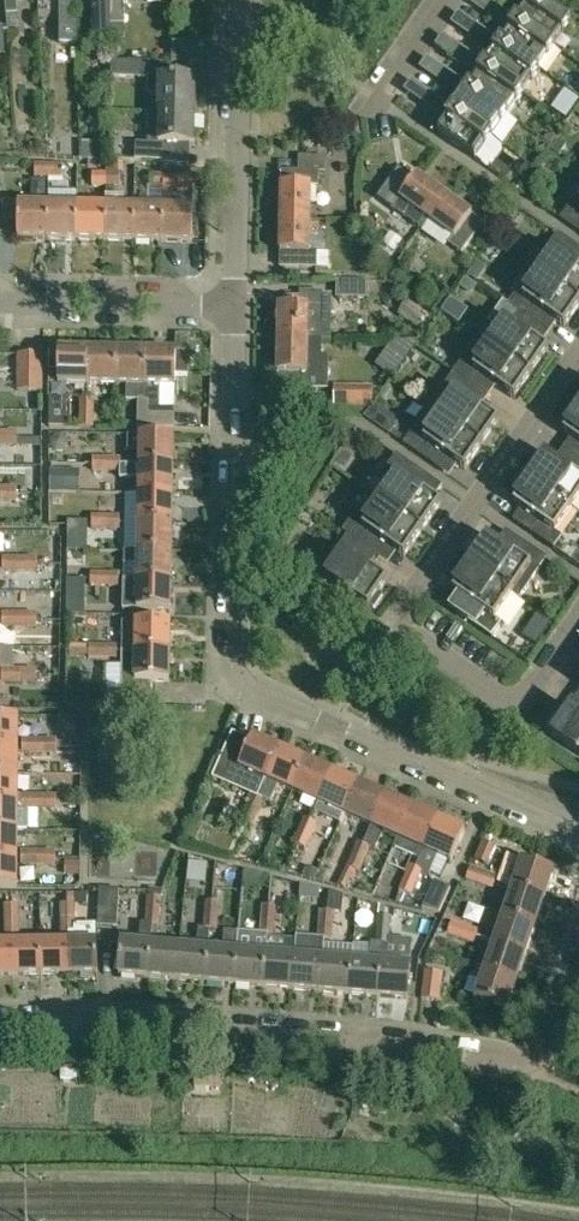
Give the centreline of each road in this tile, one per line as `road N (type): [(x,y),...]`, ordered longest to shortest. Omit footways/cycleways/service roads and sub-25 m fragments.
road 1 (residential): [(578,839),(241,682),(227,634),(235,303)]
road 2 (residential): [(0,1021),(97,1018),(265,1030),(518,1064),(545,1049),(578,951)]
road 3 (residential): [(578,609),(510,704),(390,618),(578,350)]
road 4 (residential): [(235,303),(239,0)]
road 5 (residential): [(0,302),(235,303)]
road 6 (residential): [(447,0),(377,100)]

